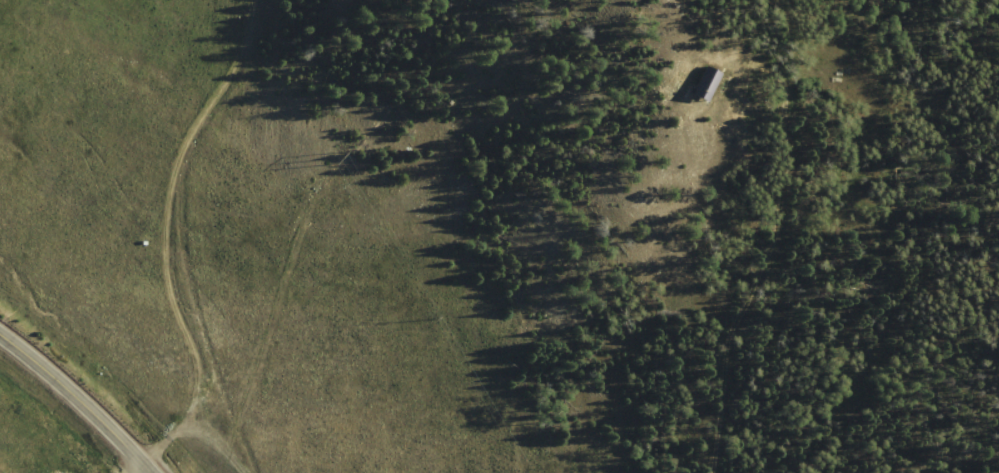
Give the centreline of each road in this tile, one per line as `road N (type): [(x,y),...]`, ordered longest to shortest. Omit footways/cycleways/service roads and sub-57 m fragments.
road 1 (track): [(256,0),(232,113),(189,246),(293,472)]
road 2 (secondary): [(0,337),(147,472)]

